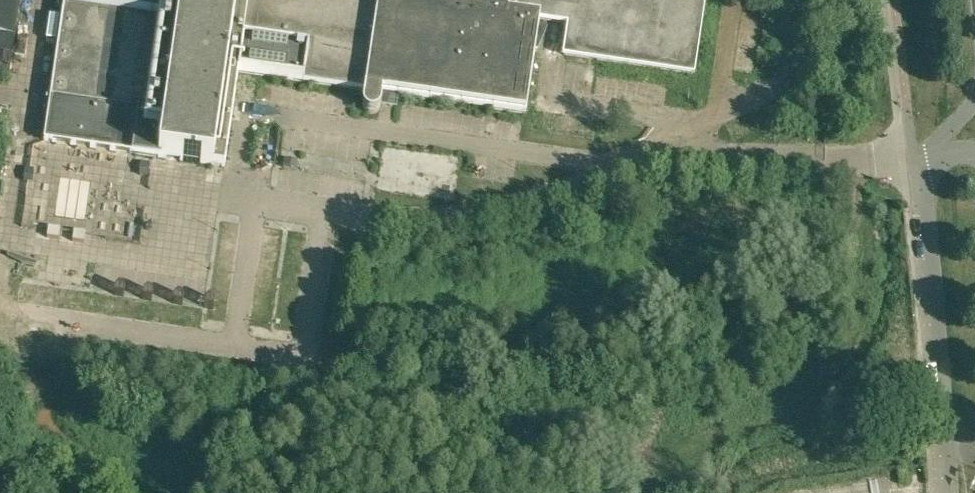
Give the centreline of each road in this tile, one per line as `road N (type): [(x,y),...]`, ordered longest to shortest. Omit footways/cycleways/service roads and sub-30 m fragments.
road 1 (unclassified): [(923,162),(948,492)]

